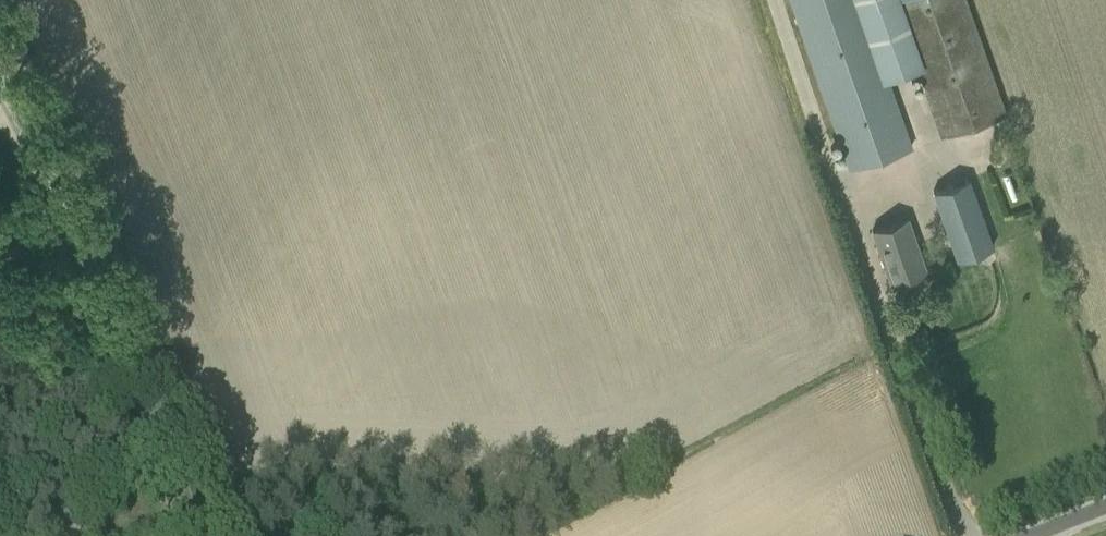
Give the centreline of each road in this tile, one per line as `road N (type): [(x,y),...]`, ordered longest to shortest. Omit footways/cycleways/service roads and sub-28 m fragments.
road 1 (tertiary): [(191,535),(106,305),(0,82)]

